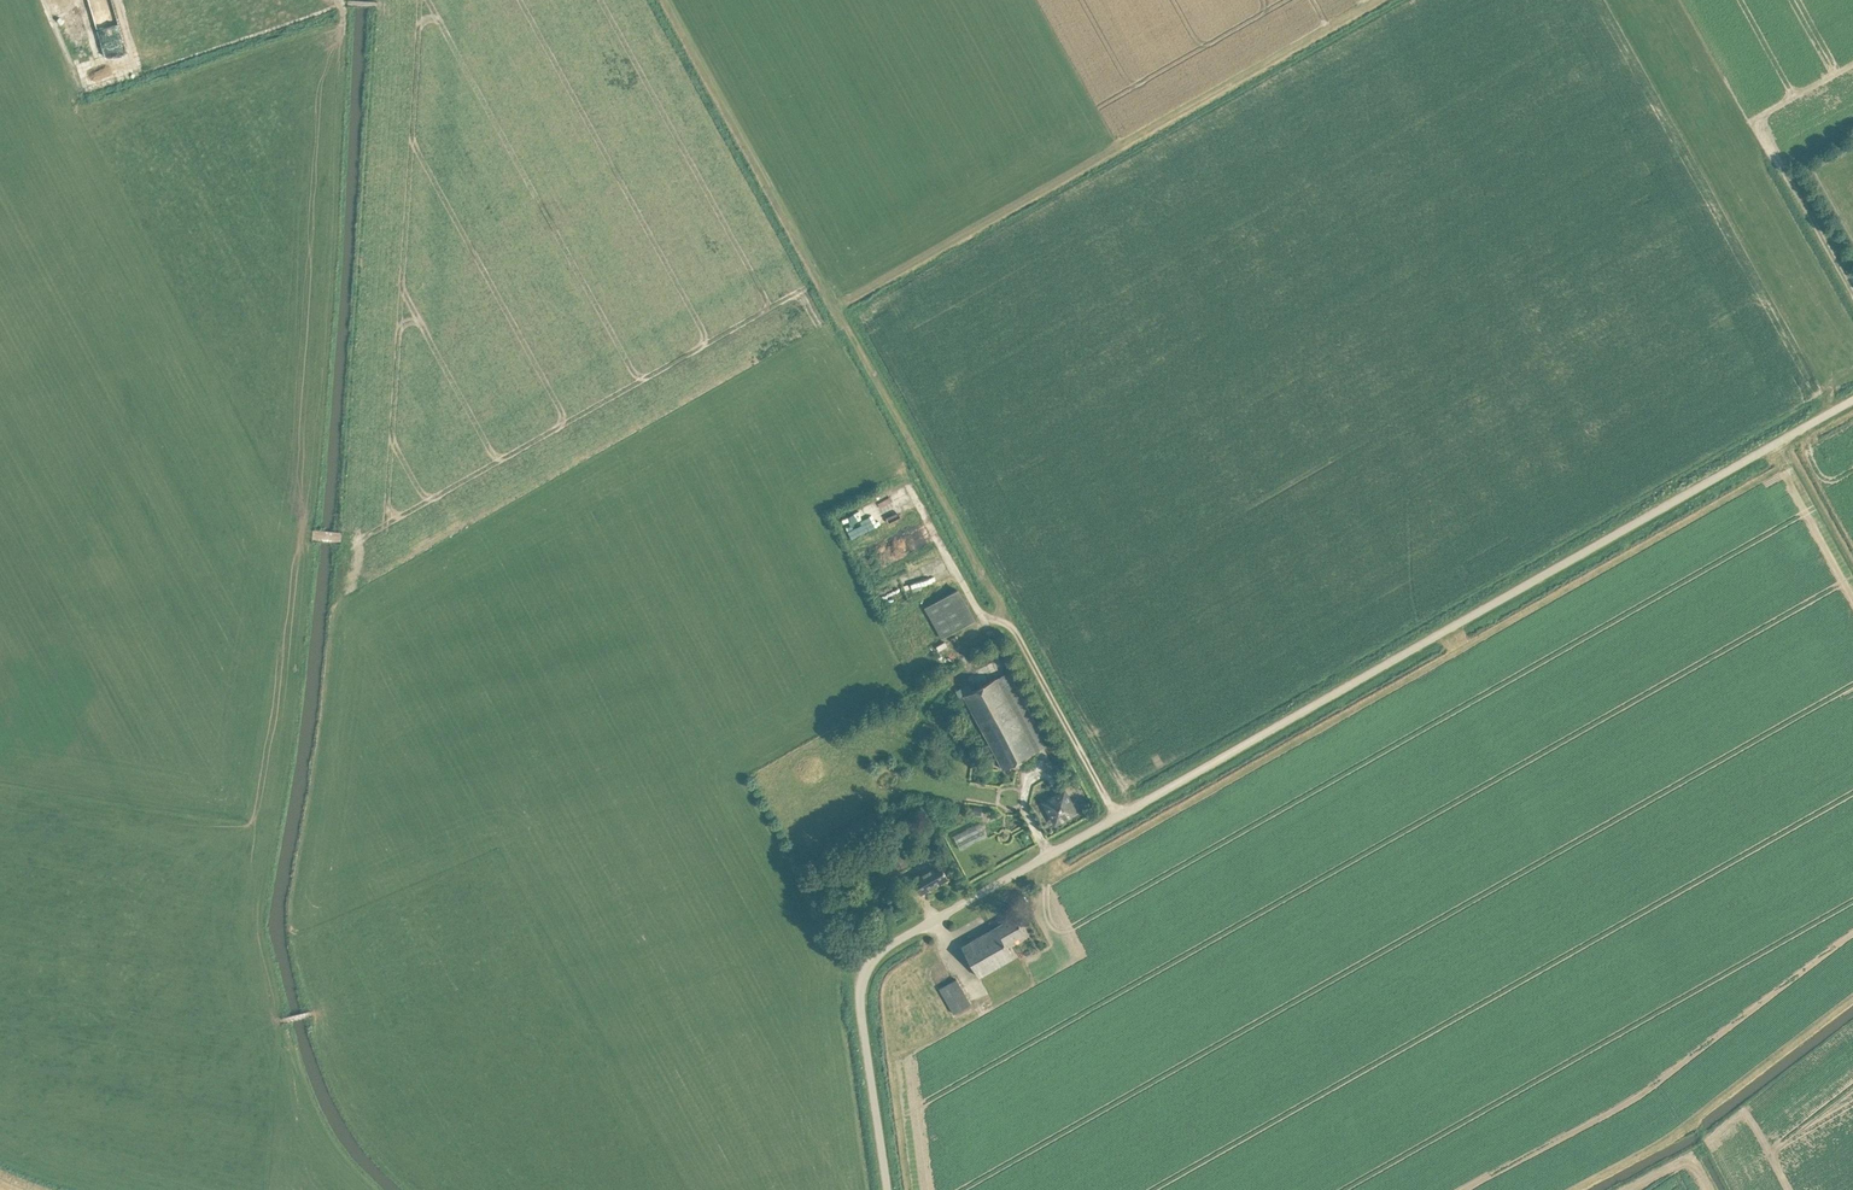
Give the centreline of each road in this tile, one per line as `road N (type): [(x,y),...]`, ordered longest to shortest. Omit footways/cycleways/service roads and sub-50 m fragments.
road 1 (unclassified): [(887,1189),(858,991),(879,952),(1852,401)]
road 2 (track): [(1116,816),(665,0)]

